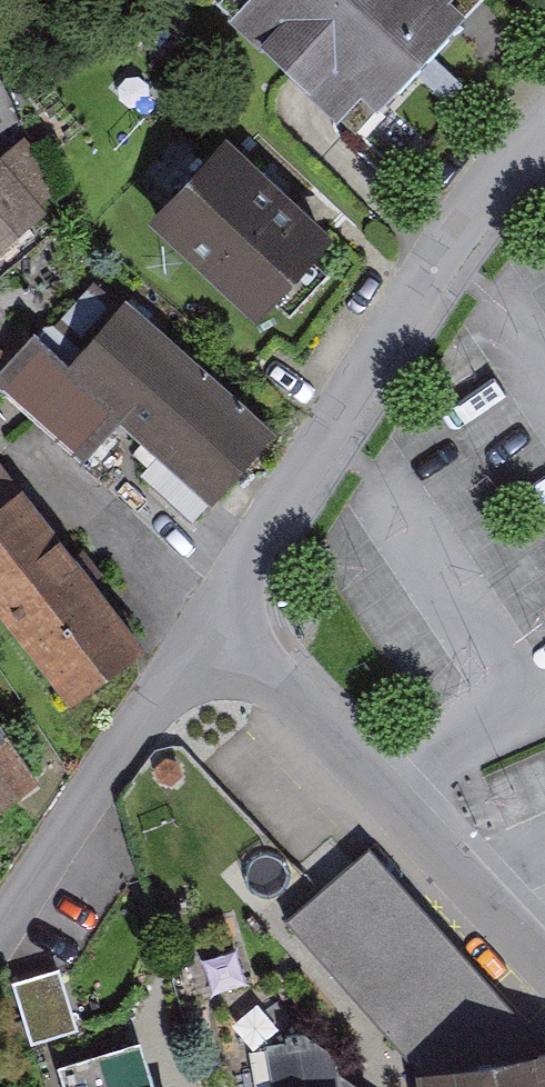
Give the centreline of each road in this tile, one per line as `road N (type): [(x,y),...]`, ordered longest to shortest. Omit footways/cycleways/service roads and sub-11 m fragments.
road 1 (residential): [(544,132),(445,248),(215,628)]
road 2 (residential): [(544,970),(215,628)]
road 3 (residential): [(215,628),(0,918)]

